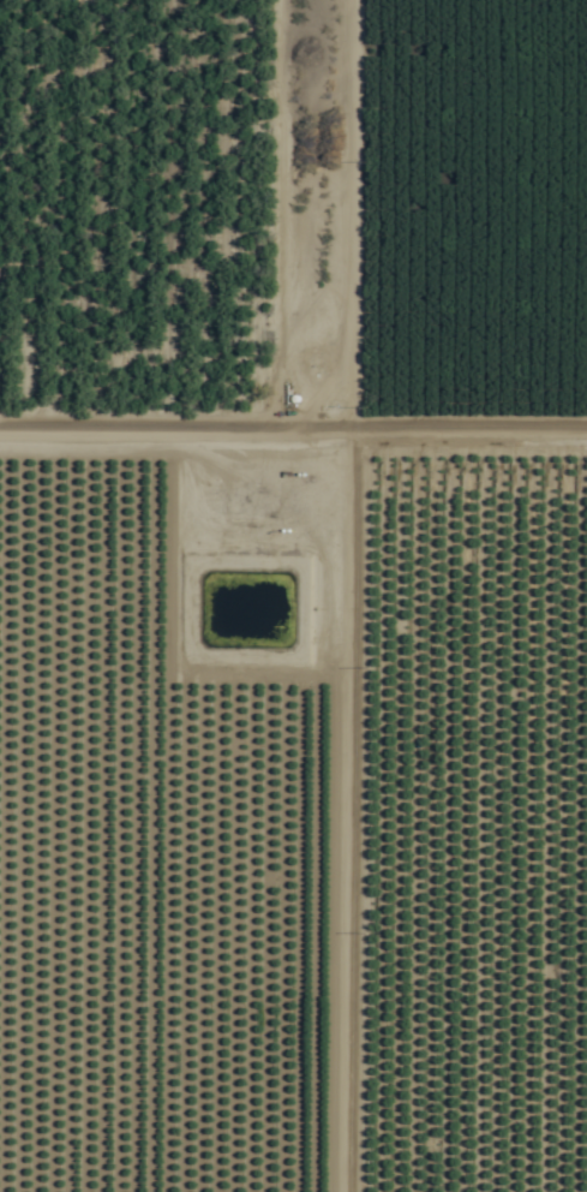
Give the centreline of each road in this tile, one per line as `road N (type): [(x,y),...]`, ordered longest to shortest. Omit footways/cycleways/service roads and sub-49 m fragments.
road 1 (track): [(311,1191),(310,0)]

